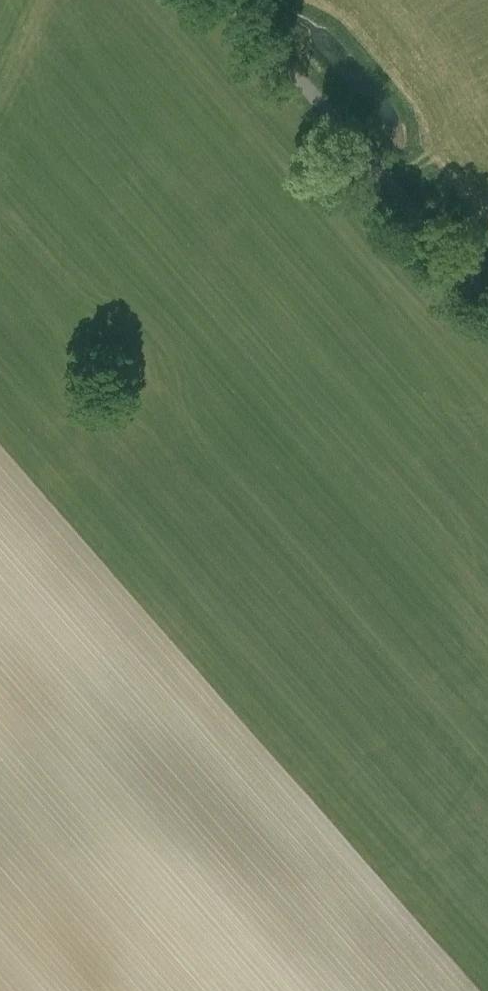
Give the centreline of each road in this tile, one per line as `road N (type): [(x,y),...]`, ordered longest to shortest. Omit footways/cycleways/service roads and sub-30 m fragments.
road 1 (unclassified): [(487,291),(239,0)]

